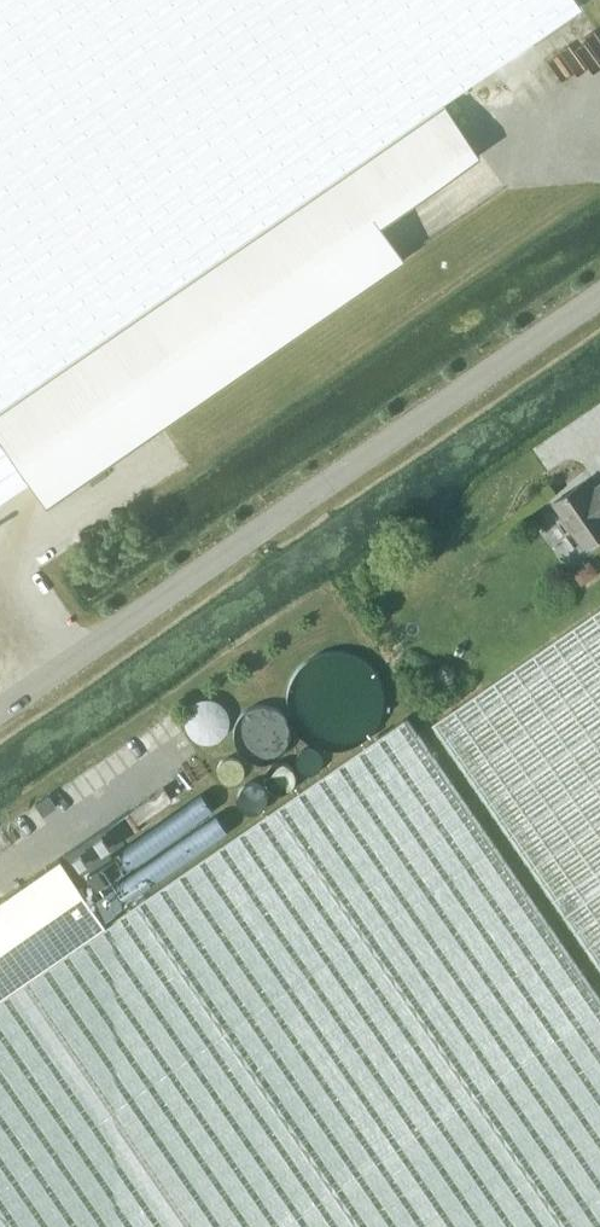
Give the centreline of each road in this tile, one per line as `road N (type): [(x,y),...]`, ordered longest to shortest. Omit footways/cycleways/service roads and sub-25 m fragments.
road 1 (unclassified): [(0,709),(599,295)]

